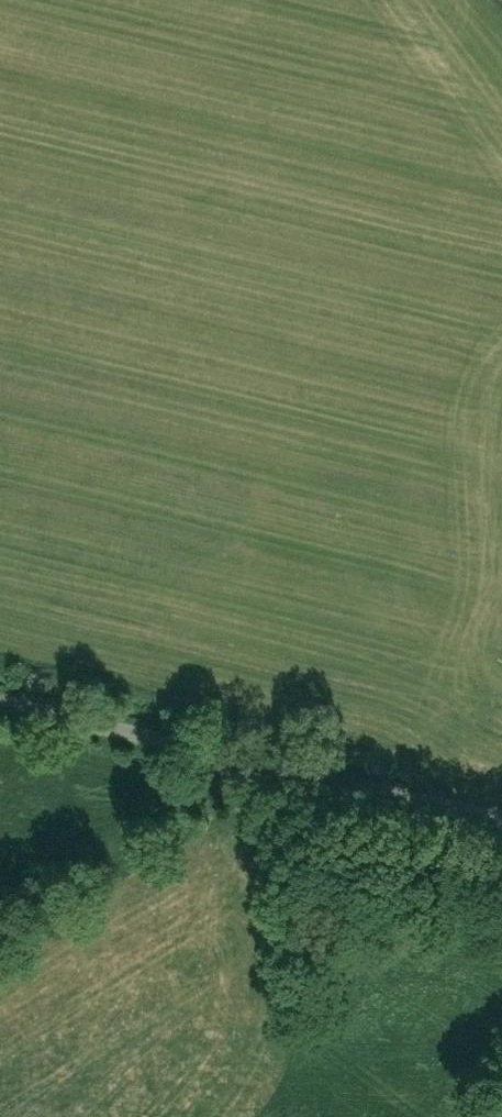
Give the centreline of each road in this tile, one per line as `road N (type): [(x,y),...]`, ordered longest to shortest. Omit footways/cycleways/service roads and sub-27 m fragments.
road 1 (residential): [(501,820),(0,703)]

